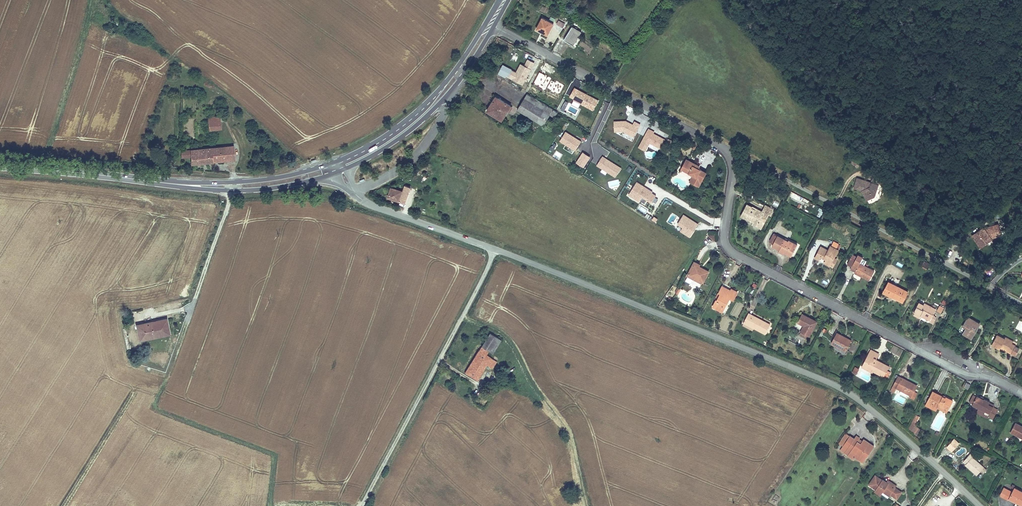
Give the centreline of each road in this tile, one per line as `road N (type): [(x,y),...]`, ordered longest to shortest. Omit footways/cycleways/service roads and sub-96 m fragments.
road 1 (tertiary): [(369,204),(832,384),(979,505)]
road 2 (unclassified): [(725,148),(732,175),(724,238),(731,251),(1021,393)]
road 3 (residential): [(725,148),(1021,304)]
road 4 (unclassified): [(494,26),(725,148)]
road 5 (primary): [(499,0),(443,86),(394,129),(336,161)]
road 6 (primary): [(357,163),(429,114),(494,26)]
road 7 (primary): [(336,161),(266,180),(151,181)]
road 8 (primary): [(151,181),(259,190),(322,177)]
road 9 (primary): [(151,181),(0,165)]

